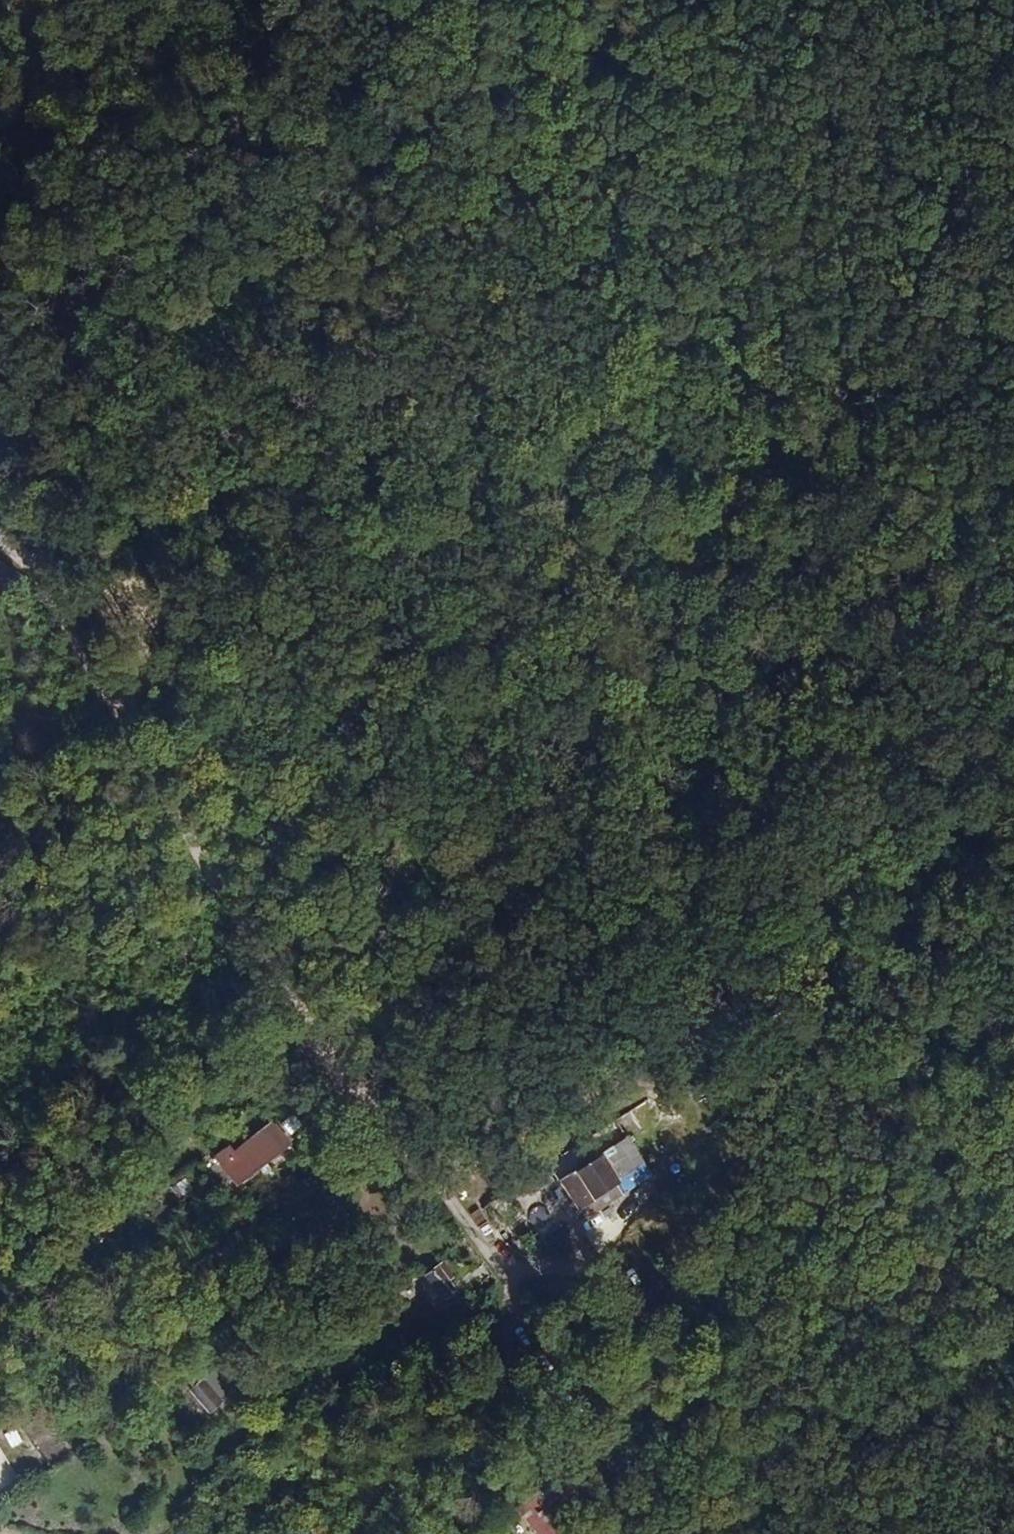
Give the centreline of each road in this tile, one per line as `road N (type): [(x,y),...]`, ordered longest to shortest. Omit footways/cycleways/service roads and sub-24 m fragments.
road 1 (track): [(0,538),(47,566),(100,687),(279,998),(526,1296)]

